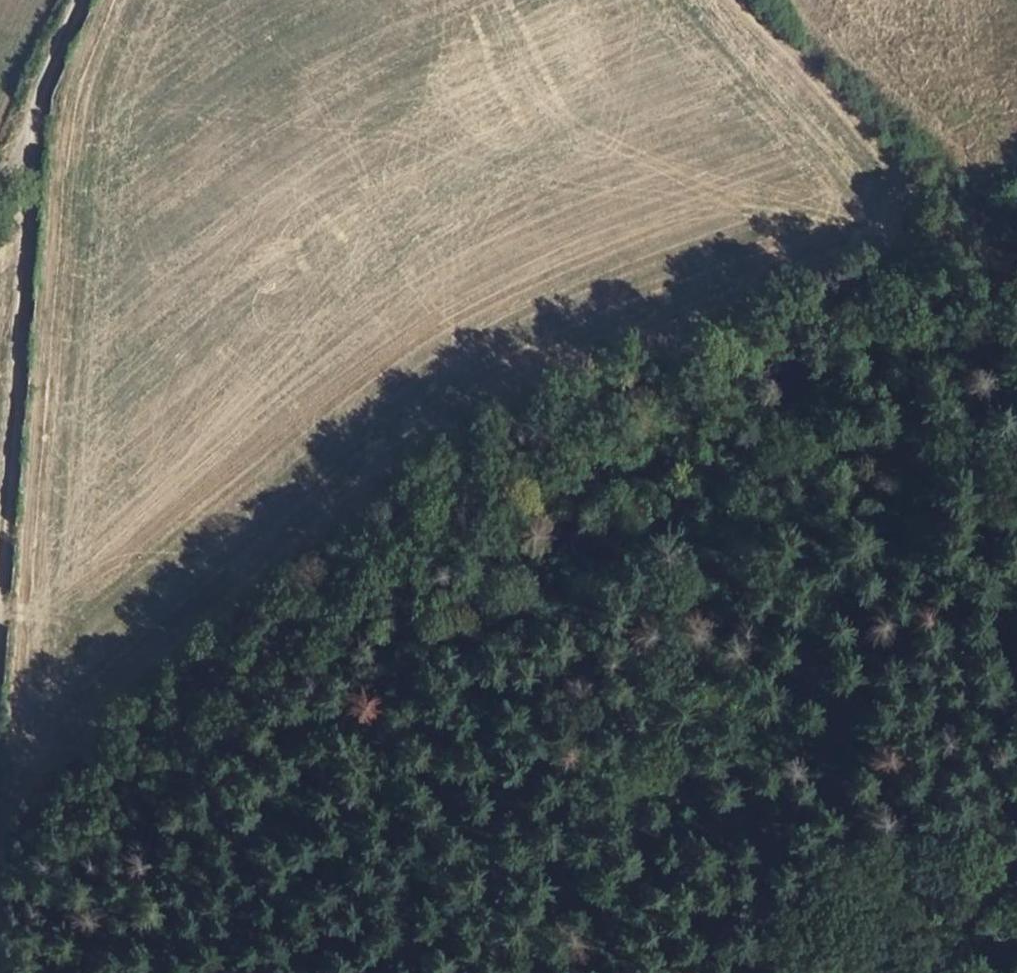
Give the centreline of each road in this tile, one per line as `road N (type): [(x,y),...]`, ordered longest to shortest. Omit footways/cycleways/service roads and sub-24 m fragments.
road 1 (track): [(1016,697),(733,769),(602,819),(484,885),(385,972)]
road 2 (track): [(0,523),(35,117)]
road 3 (track): [(742,0),(818,93),(971,249),(1016,275)]
road 4 (track): [(35,117),(87,0)]

